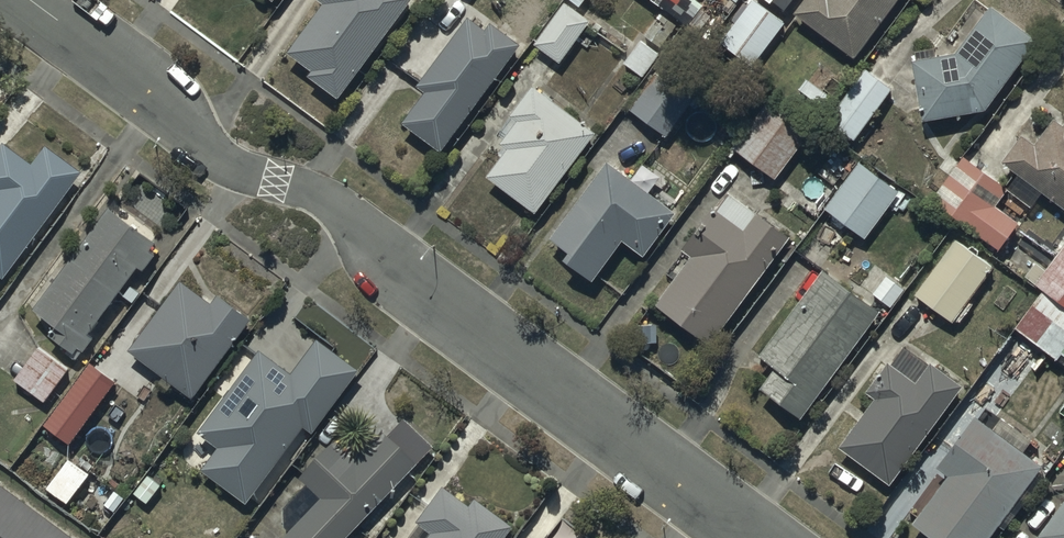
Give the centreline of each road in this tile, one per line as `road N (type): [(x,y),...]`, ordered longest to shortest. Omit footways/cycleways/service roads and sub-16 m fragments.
road 1 (unclassified): [(29,0),(159,97),(219,160),(333,202),(402,274),(753,537)]

